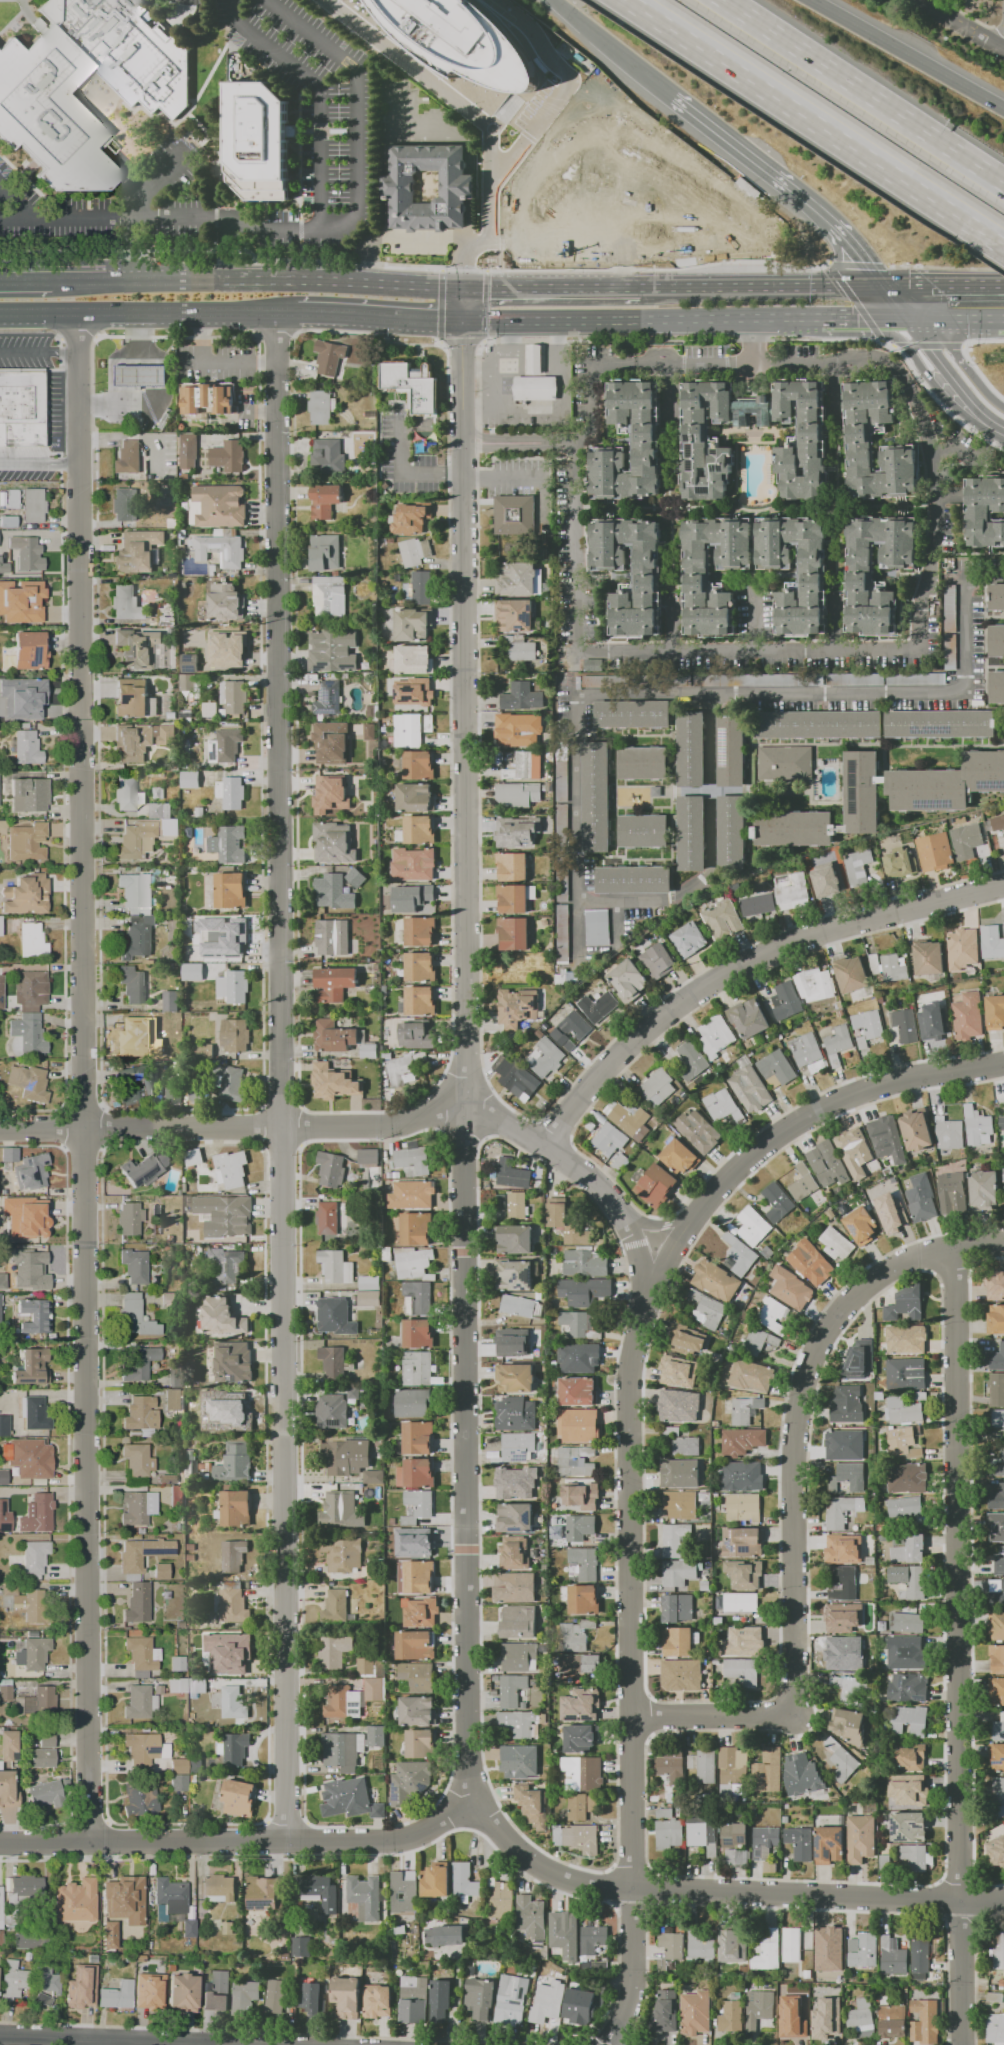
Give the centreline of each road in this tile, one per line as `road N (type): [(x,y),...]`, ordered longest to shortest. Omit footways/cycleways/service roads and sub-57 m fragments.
road 1 (residential): [(83,312),(89,1840)]
road 2 (residential): [(276,312),(285,1839)]
road 3 (residential): [(465,285),(468,1807)]
road 4 (residential): [(1003,1900),(958,1905),(582,1882),(511,1845),(468,1807),(398,1840),(0,1840)]
road 5 (residential): [(660,1250),(631,1365),(631,2026),(615,2044)]
road 6 (residential): [(955,1250),(960,2044)]
road 7 (residential): [(1003,1252),(955,1250),(907,1269),(863,1292),(810,1351),(795,1481),(798,1716),(633,1719)]
road 8 (residential): [(660,1250),(605,1190),(548,1148),(467,1118),(283,1130),(0,1133)]
road 9 (residential): [(634,363),(595,363),(582,438),(574,443),(577,651),(920,649)]
road 10 (residential): [(1003,887),(749,963),(625,1047),(548,1148)]
road 11 (motorway): [(629,0),(1003,244)]
road 12 (residential): [(1003,1065),(894,1088),(799,1127),(736,1174),(660,1250)]
road 13 (primary): [(463,322),(820,319)]
road 14 (motorway): [(1003,179),(729,0)]
road 15 (residential): [(920,649),(919,611),(935,553),(936,477),(909,386),(891,361),(868,355)]
road 16 (primary): [(465,285),(222,279)]
road 17 (residential): [(868,355),(634,363)]
road 18 (motorway): [(1003,109),(811,0)]
road 19 (motorway): [(673,100),(828,220)]
road 20 (primary): [(83,312),(276,312)]
road 21 (primary): [(825,285),(644,286)]
road 22 (primary): [(644,286),(465,285)]
road 23 (primary): [(873,319),(897,335),(957,408),(989,419)]
road 24 (primary): [(307,311),(463,322)]
road 25 (secondary): [(908,318),(989,419)]
road 26 (residential): [(123,2044),(0,2039)]
road 27 (primary): [(1003,283),(882,284)]
road 28 (motorway): [(582,21),(673,100)]

